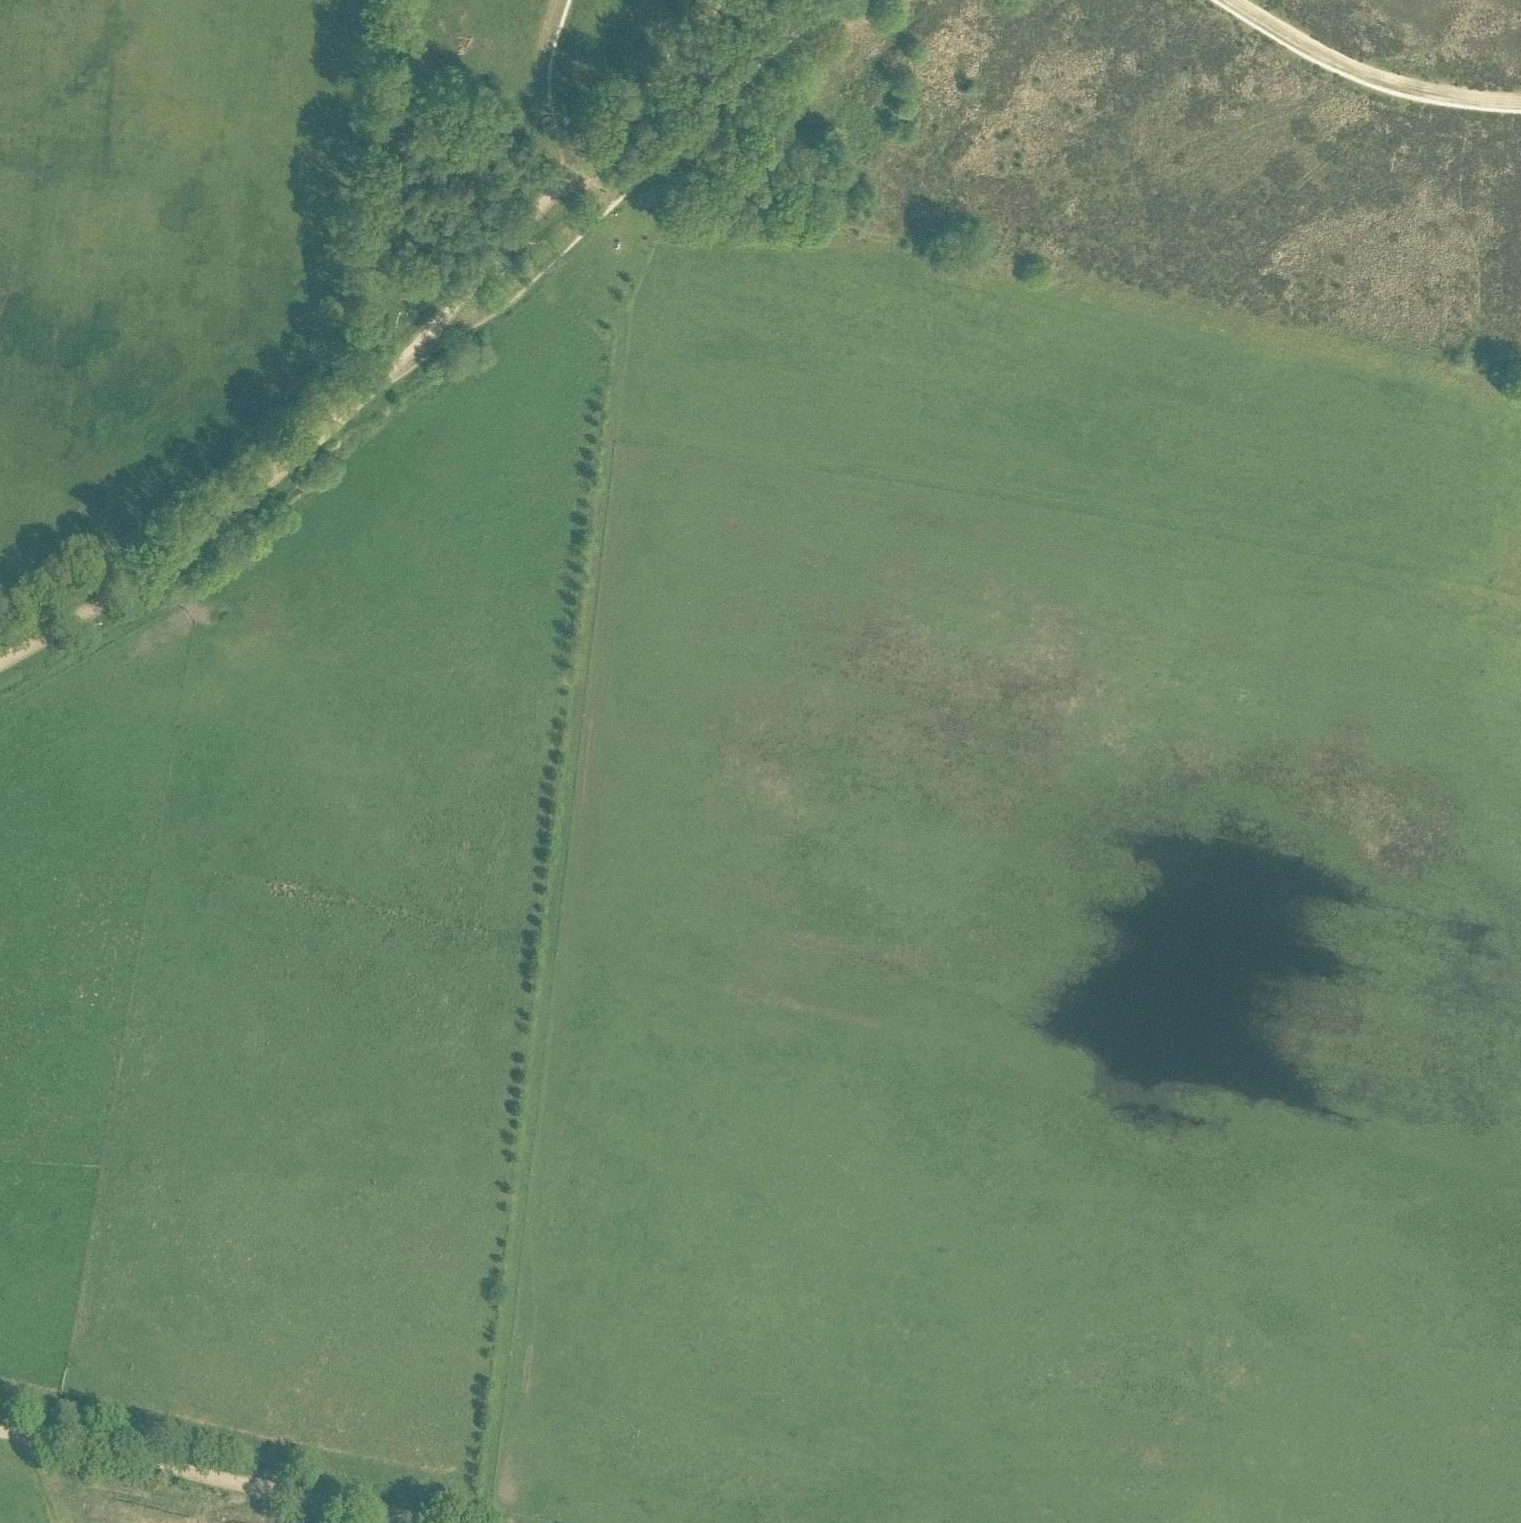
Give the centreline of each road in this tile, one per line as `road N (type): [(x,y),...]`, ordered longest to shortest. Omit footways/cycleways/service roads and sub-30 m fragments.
road 1 (track): [(0,662),(137,583),(426,334)]
road 2 (track): [(426,334),(719,0)]
road 3 (track): [(425,1522),(0,1431)]
road 4 (track): [(1232,0),(1357,68),(1445,92),(1520,100)]
road 5 (track): [(614,192),(766,41),(829,0)]
road 6 (track): [(426,334),(505,299),(614,192)]
road 7 (track): [(558,0),(539,61),(544,122),(614,192)]

